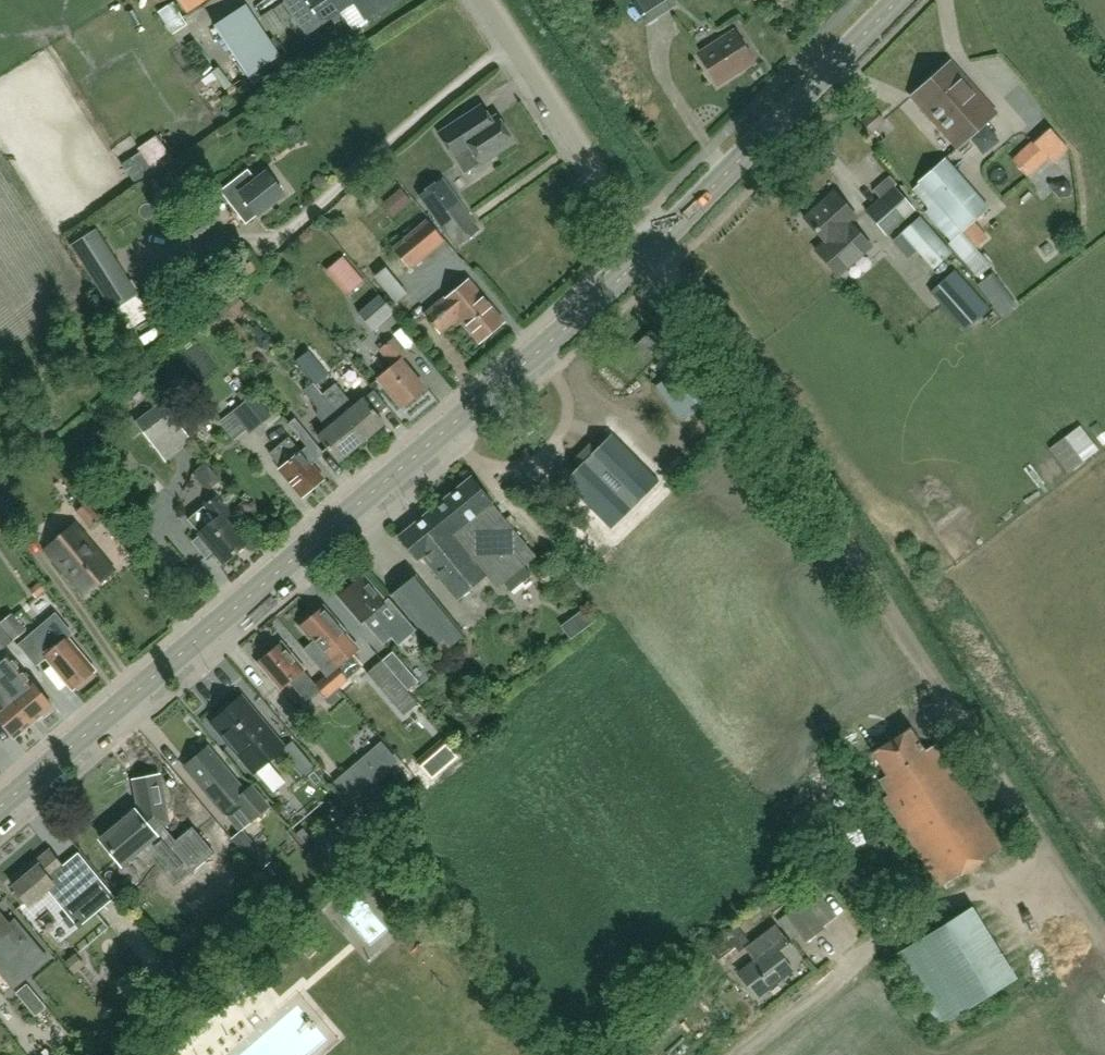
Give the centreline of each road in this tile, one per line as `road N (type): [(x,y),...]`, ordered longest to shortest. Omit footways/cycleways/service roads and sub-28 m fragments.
road 1 (tertiary): [(0,809),(434,446),(650,251)]
road 2 (track): [(1104,939),(991,777),(668,270)]
road 3 (tertiary): [(650,251),(891,0)]
road 4 (unclassified): [(650,251),(484,0)]

